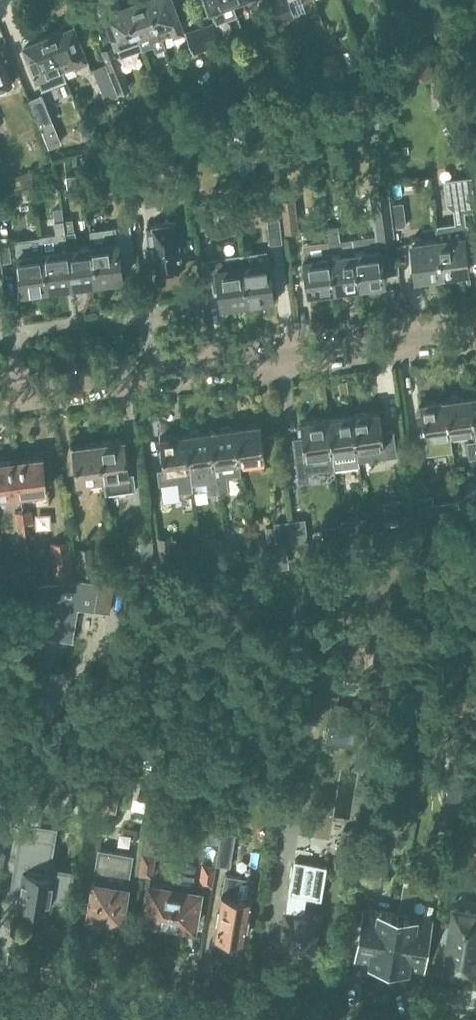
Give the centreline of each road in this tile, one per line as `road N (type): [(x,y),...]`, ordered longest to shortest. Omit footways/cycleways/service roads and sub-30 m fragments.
road 1 (residential): [(475,330),(0,393)]
road 2 (tertiary): [(181,1019),(0,992)]

